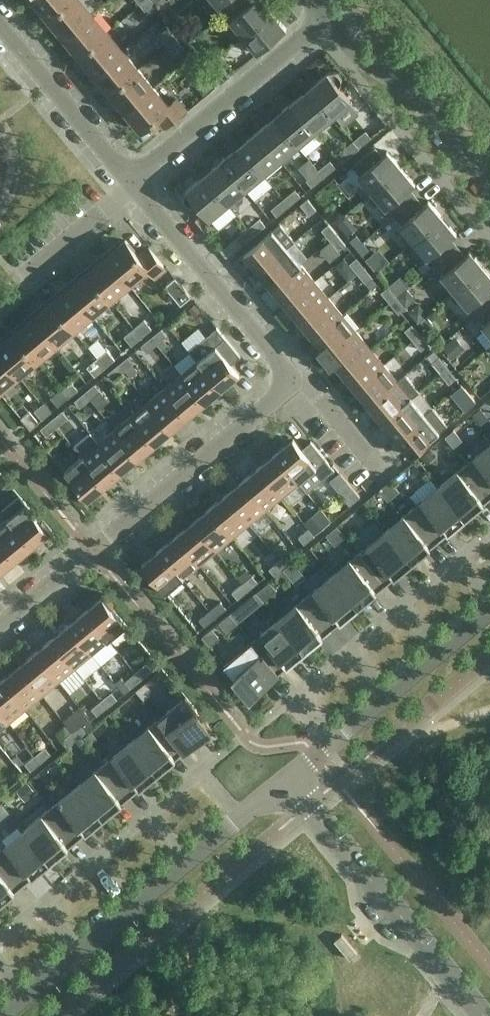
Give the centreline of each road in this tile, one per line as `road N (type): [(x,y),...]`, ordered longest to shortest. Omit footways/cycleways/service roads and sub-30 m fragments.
road 1 (residential): [(0,625),(294,366)]
road 2 (tertiary): [(3,1015),(285,779)]
road 3 (tertiary): [(483,1015),(285,779)]
road 4 (tertiary): [(285,779),(489,608)]
road 5 (residential): [(133,183),(327,15)]
road 6 (residential): [(294,366),(133,183)]
road 7 (tertiary): [(489,186),(327,15)]
road 8 (residential): [(133,183),(0,23)]
road 9 (residential): [(24,274),(133,183)]

